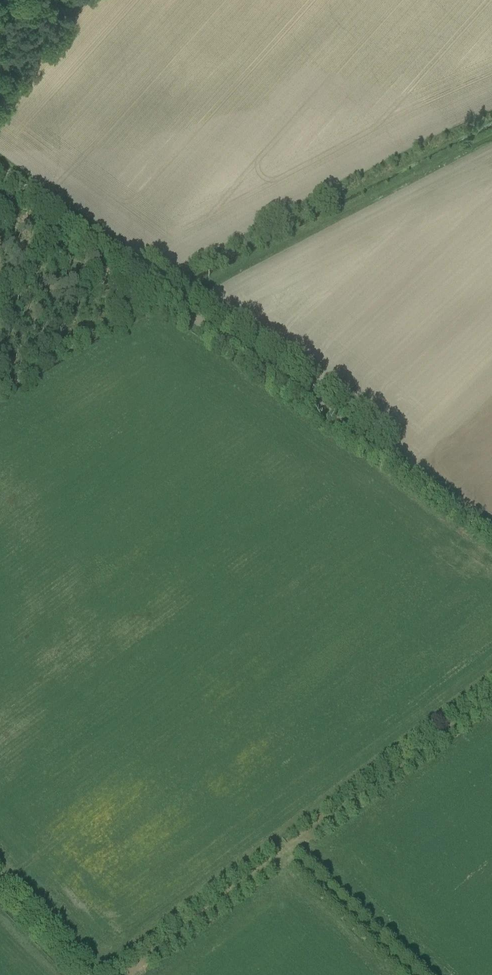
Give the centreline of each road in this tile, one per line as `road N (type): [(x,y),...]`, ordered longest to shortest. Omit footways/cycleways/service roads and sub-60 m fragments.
road 1 (track): [(491,694),(118,974)]
road 2 (track): [(188,308),(491,534)]
road 3 (track): [(0,168),(188,308)]

